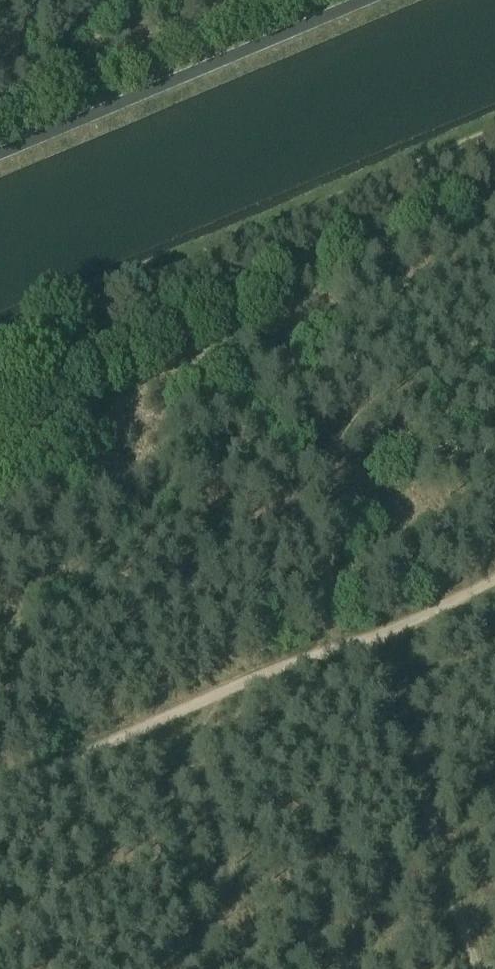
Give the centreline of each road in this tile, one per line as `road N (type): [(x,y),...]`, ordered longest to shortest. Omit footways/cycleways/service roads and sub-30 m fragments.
road 1 (track): [(494,579),(0,788)]
road 2 (track): [(0,342),(494,133)]

